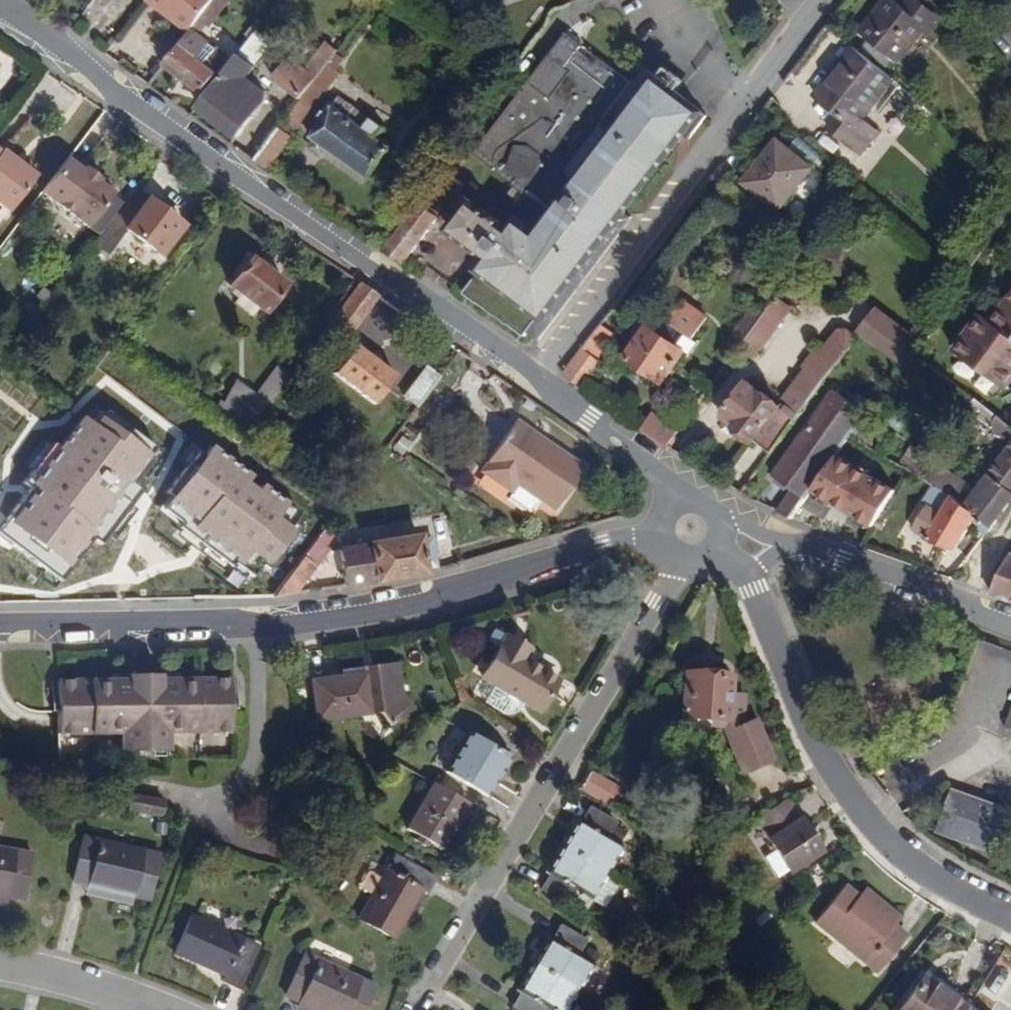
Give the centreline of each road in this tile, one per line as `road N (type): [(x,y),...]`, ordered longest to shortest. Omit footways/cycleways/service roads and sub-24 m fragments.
road 1 (tertiary): [(0,622),(232,620),(277,631),(436,601),(479,578),(648,529)]
road 2 (residential): [(539,378),(0,5)]
road 3 (residential): [(417,1009),(681,571)]
road 4 (residential): [(539,378),(818,0)]
road 5 (tertiary): [(748,580),(853,802),(940,882),(1010,918)]
road 6 (tertiary): [(1010,618),(791,543)]
road 7 (residential): [(686,487),(539,378)]
road 8 (residential): [(0,971),(138,1009)]

